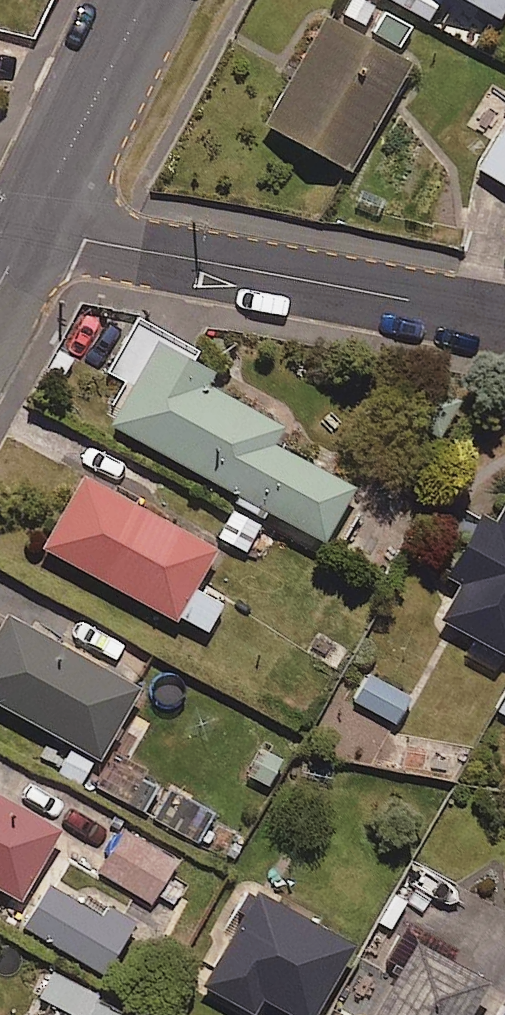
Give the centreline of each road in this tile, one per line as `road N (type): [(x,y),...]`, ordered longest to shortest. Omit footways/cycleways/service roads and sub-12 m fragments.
road 1 (residential): [(504,316),(82,238),(34,221)]
road 2 (tertiary): [(34,221),(141,0)]

